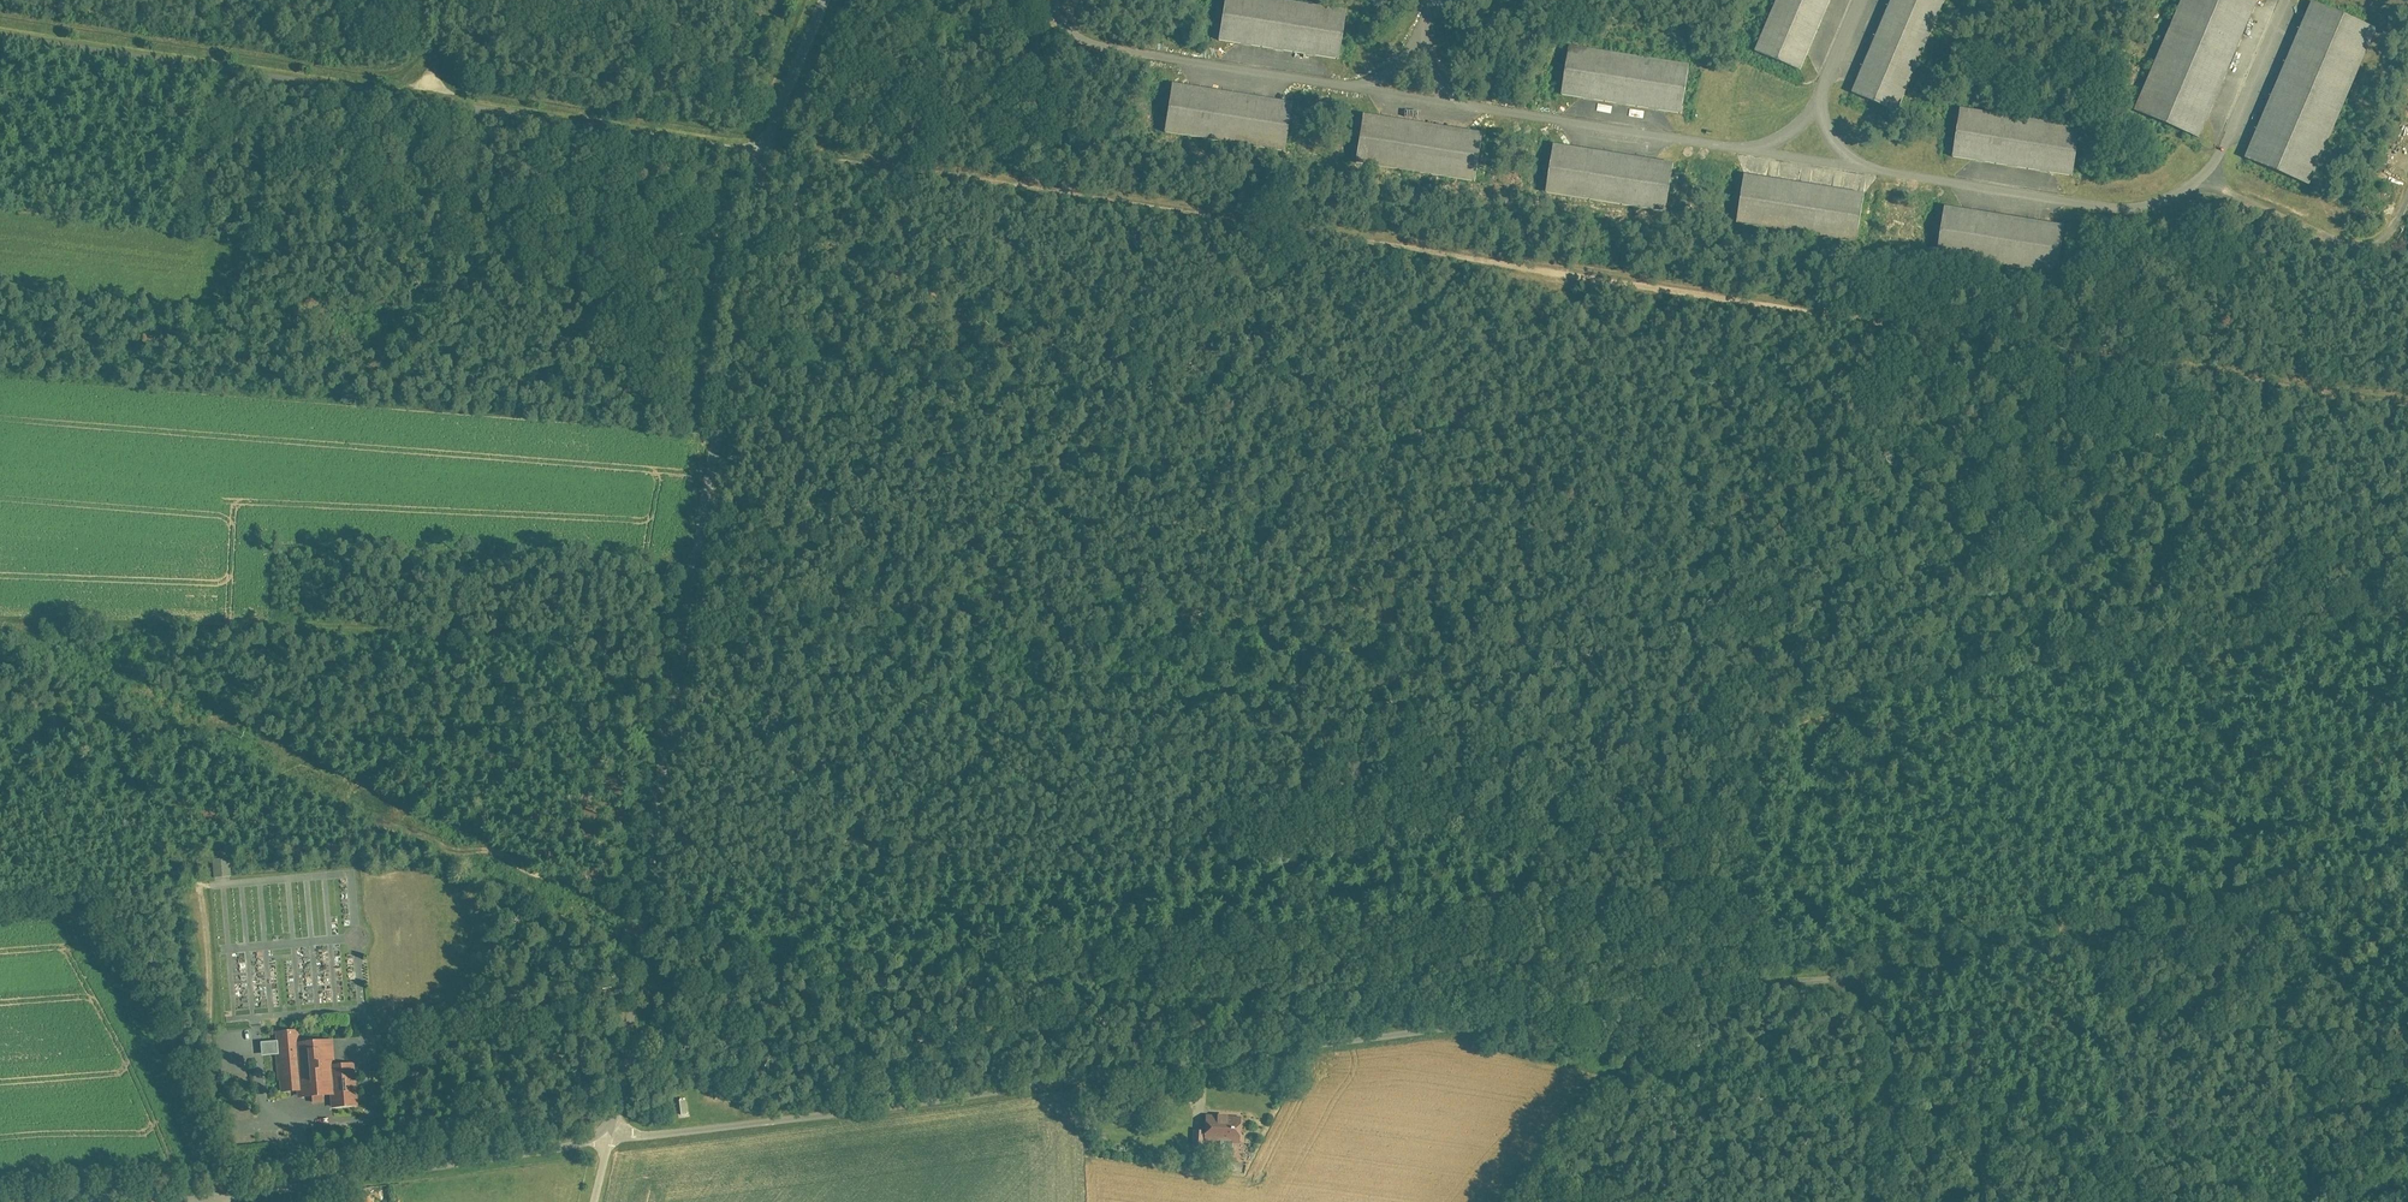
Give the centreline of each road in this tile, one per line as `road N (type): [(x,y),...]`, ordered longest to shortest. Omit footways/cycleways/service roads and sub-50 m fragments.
road 1 (unclassified): [(612,1139),(1419,1033),(2098,926),(2407,892)]
road 2 (unclassified): [(762,154),(612,1139)]
road 3 (unclassified): [(762,154),(0,33)]
road 4 (unclassified): [(222,1201),(612,1139)]
road 5 (track): [(1825,969),(2141,1201)]
road 6 (residential): [(51,1201),(105,1194),(222,1201)]
road 7 (unclassified): [(822,0),(762,154)]

